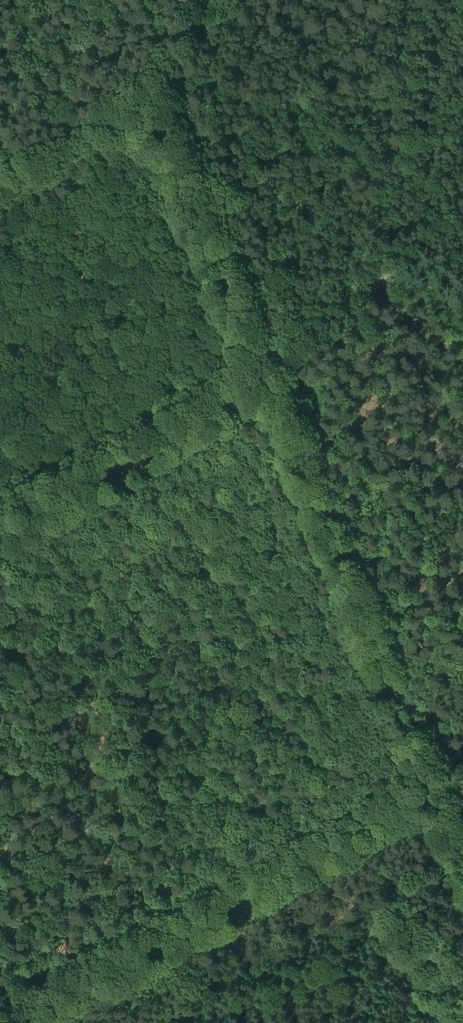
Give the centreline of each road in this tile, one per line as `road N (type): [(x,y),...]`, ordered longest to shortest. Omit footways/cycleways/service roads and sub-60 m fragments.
road 1 (track): [(462,855),(169,156),(139,120),(89,120),(55,106),(43,92),(17,0)]
road 2 (track): [(0,540),(268,380),(462,203)]
road 3 (track): [(462,785),(12,1022)]

